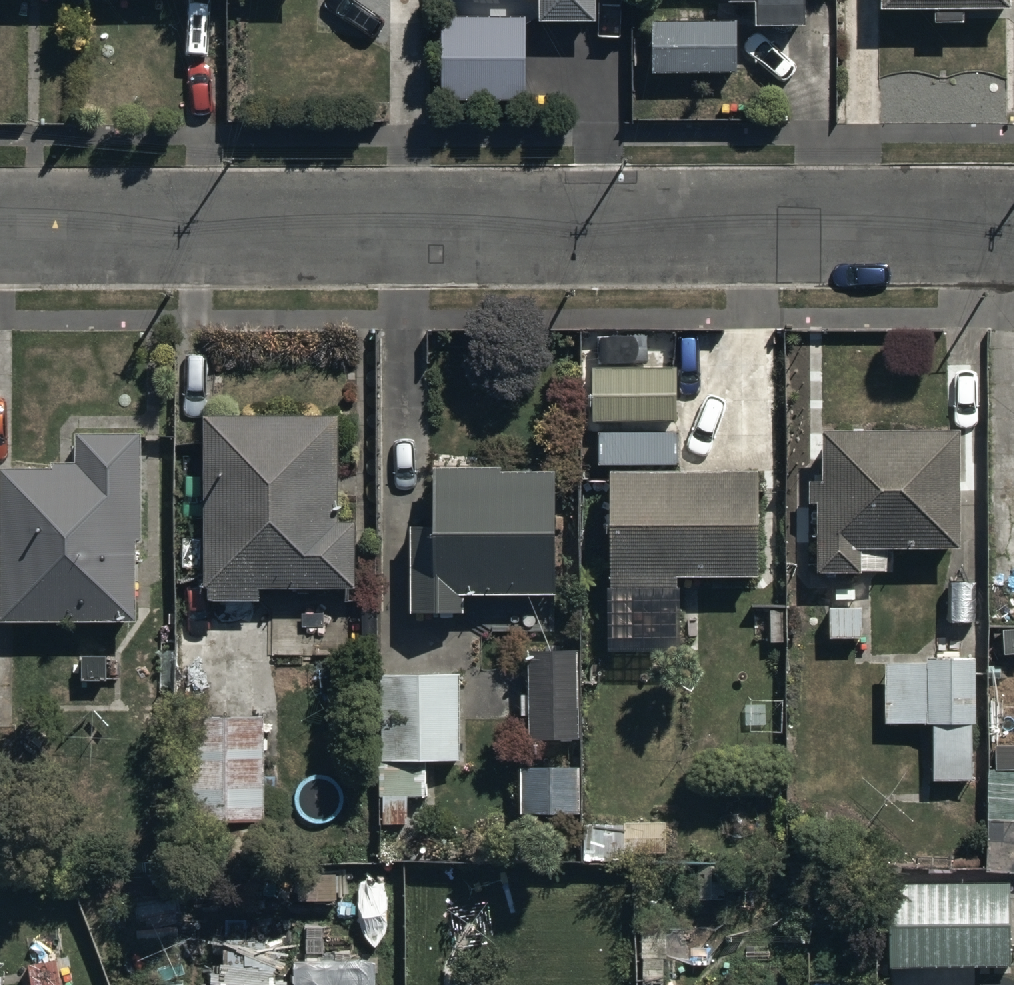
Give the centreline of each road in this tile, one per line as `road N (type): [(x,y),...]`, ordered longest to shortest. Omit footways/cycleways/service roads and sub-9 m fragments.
road 1 (residential): [(1013,228),(0,228)]

